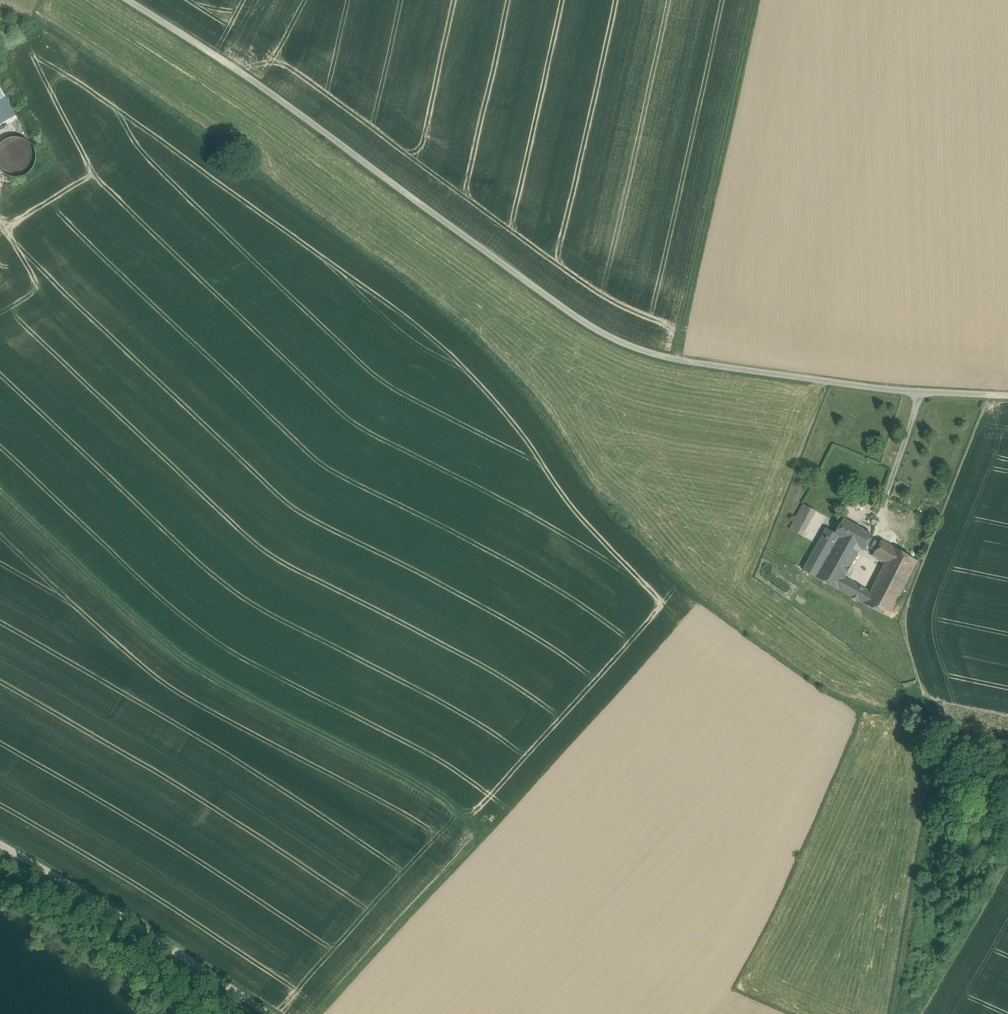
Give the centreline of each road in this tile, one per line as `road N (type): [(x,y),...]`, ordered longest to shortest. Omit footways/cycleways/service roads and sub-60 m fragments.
road 1 (unclassified): [(1007,395),(786,375),(653,352),(609,334),(135,0)]
road 2 (unclassified): [(0,848),(270,1013)]

